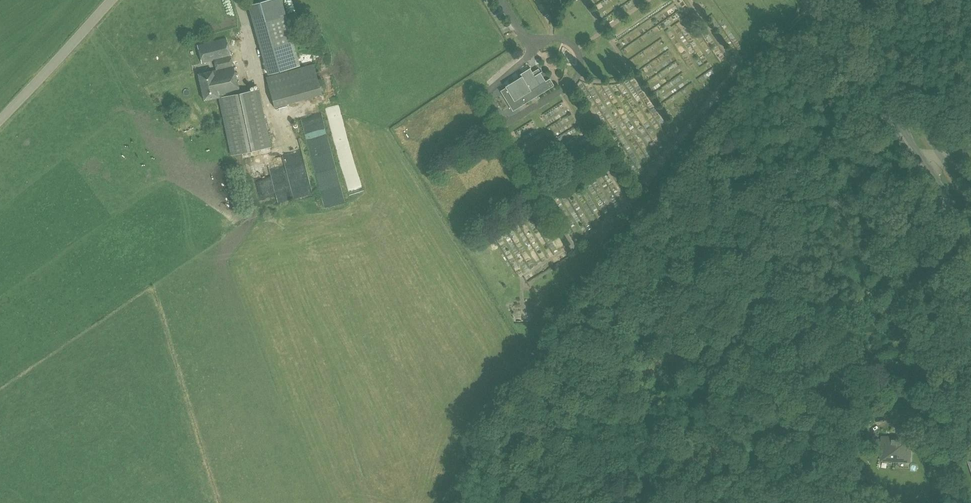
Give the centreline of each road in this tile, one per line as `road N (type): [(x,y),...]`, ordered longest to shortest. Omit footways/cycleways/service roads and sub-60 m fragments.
road 1 (track): [(456,502),(486,414),(814,6)]
road 2 (primary): [(970,237),(810,0)]
road 3 (unclassified): [(111,0),(0,116)]

